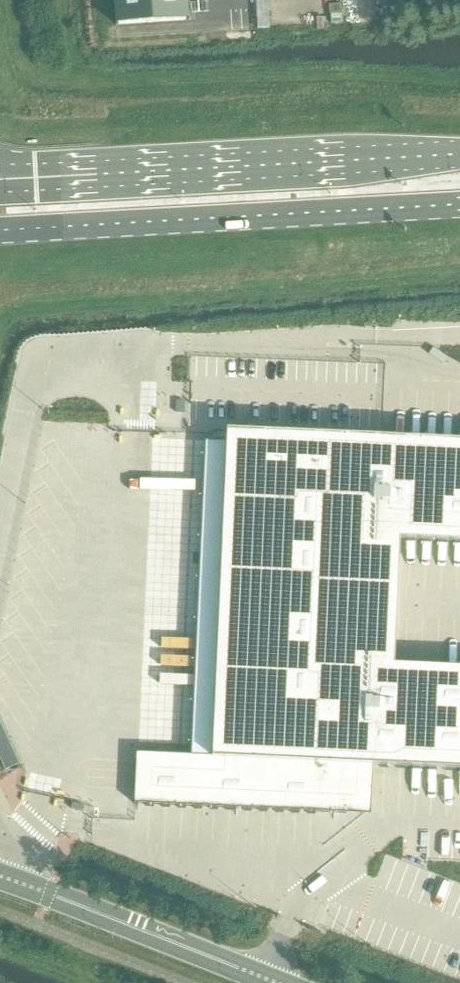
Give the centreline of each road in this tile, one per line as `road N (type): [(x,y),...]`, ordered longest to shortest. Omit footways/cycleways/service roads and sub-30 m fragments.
road 1 (secondary): [(0,230),(459,201)]
road 2 (secondary): [(459,154),(21,180)]
road 3 (secondary): [(274,982),(0,880)]

